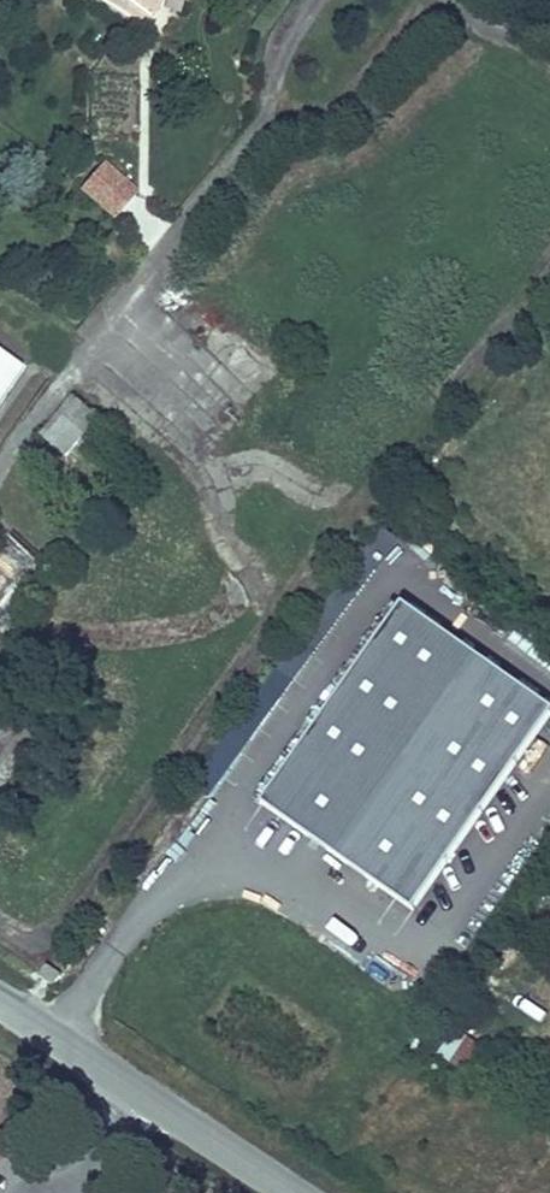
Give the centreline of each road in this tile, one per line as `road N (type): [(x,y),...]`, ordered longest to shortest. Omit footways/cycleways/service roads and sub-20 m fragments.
road 1 (unclassified): [(295,1192),(0,1003)]

